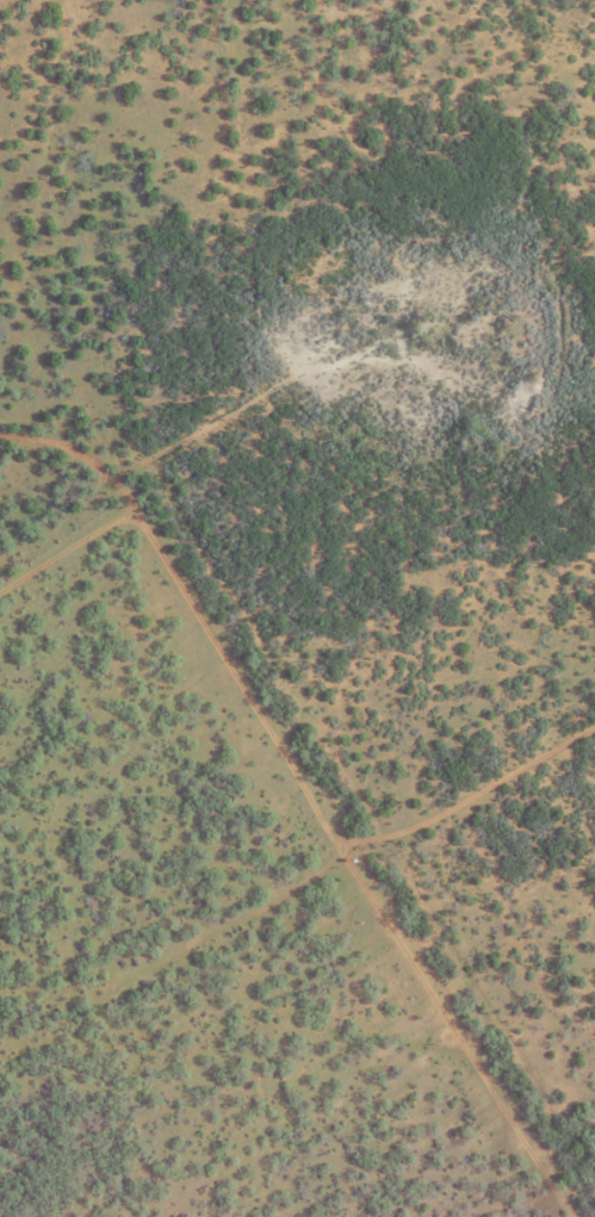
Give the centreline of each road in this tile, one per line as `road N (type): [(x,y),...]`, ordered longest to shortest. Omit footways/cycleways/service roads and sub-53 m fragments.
road 1 (track): [(271,390),(172,453),(94,458),(0,430)]

